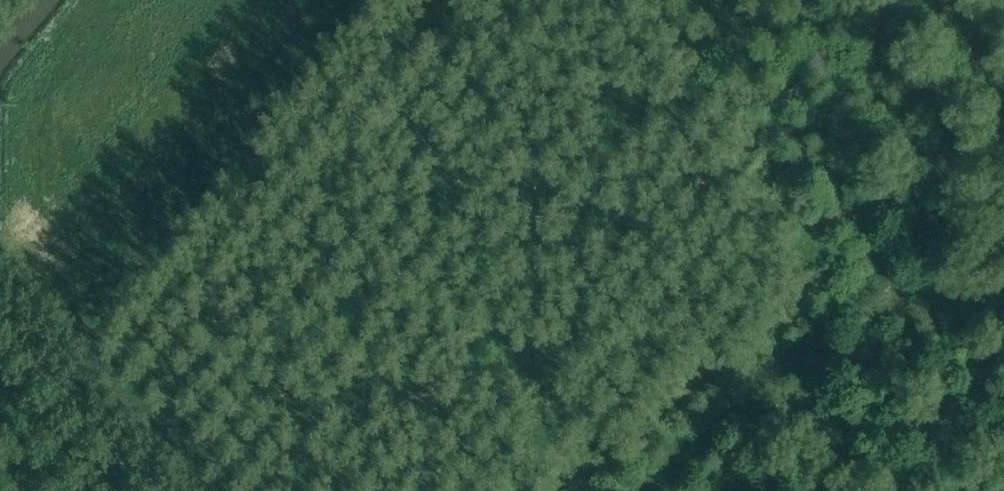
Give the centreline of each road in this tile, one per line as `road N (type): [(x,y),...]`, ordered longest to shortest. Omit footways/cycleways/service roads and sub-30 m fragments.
road 1 (unclassified): [(156,490),(0,316)]

